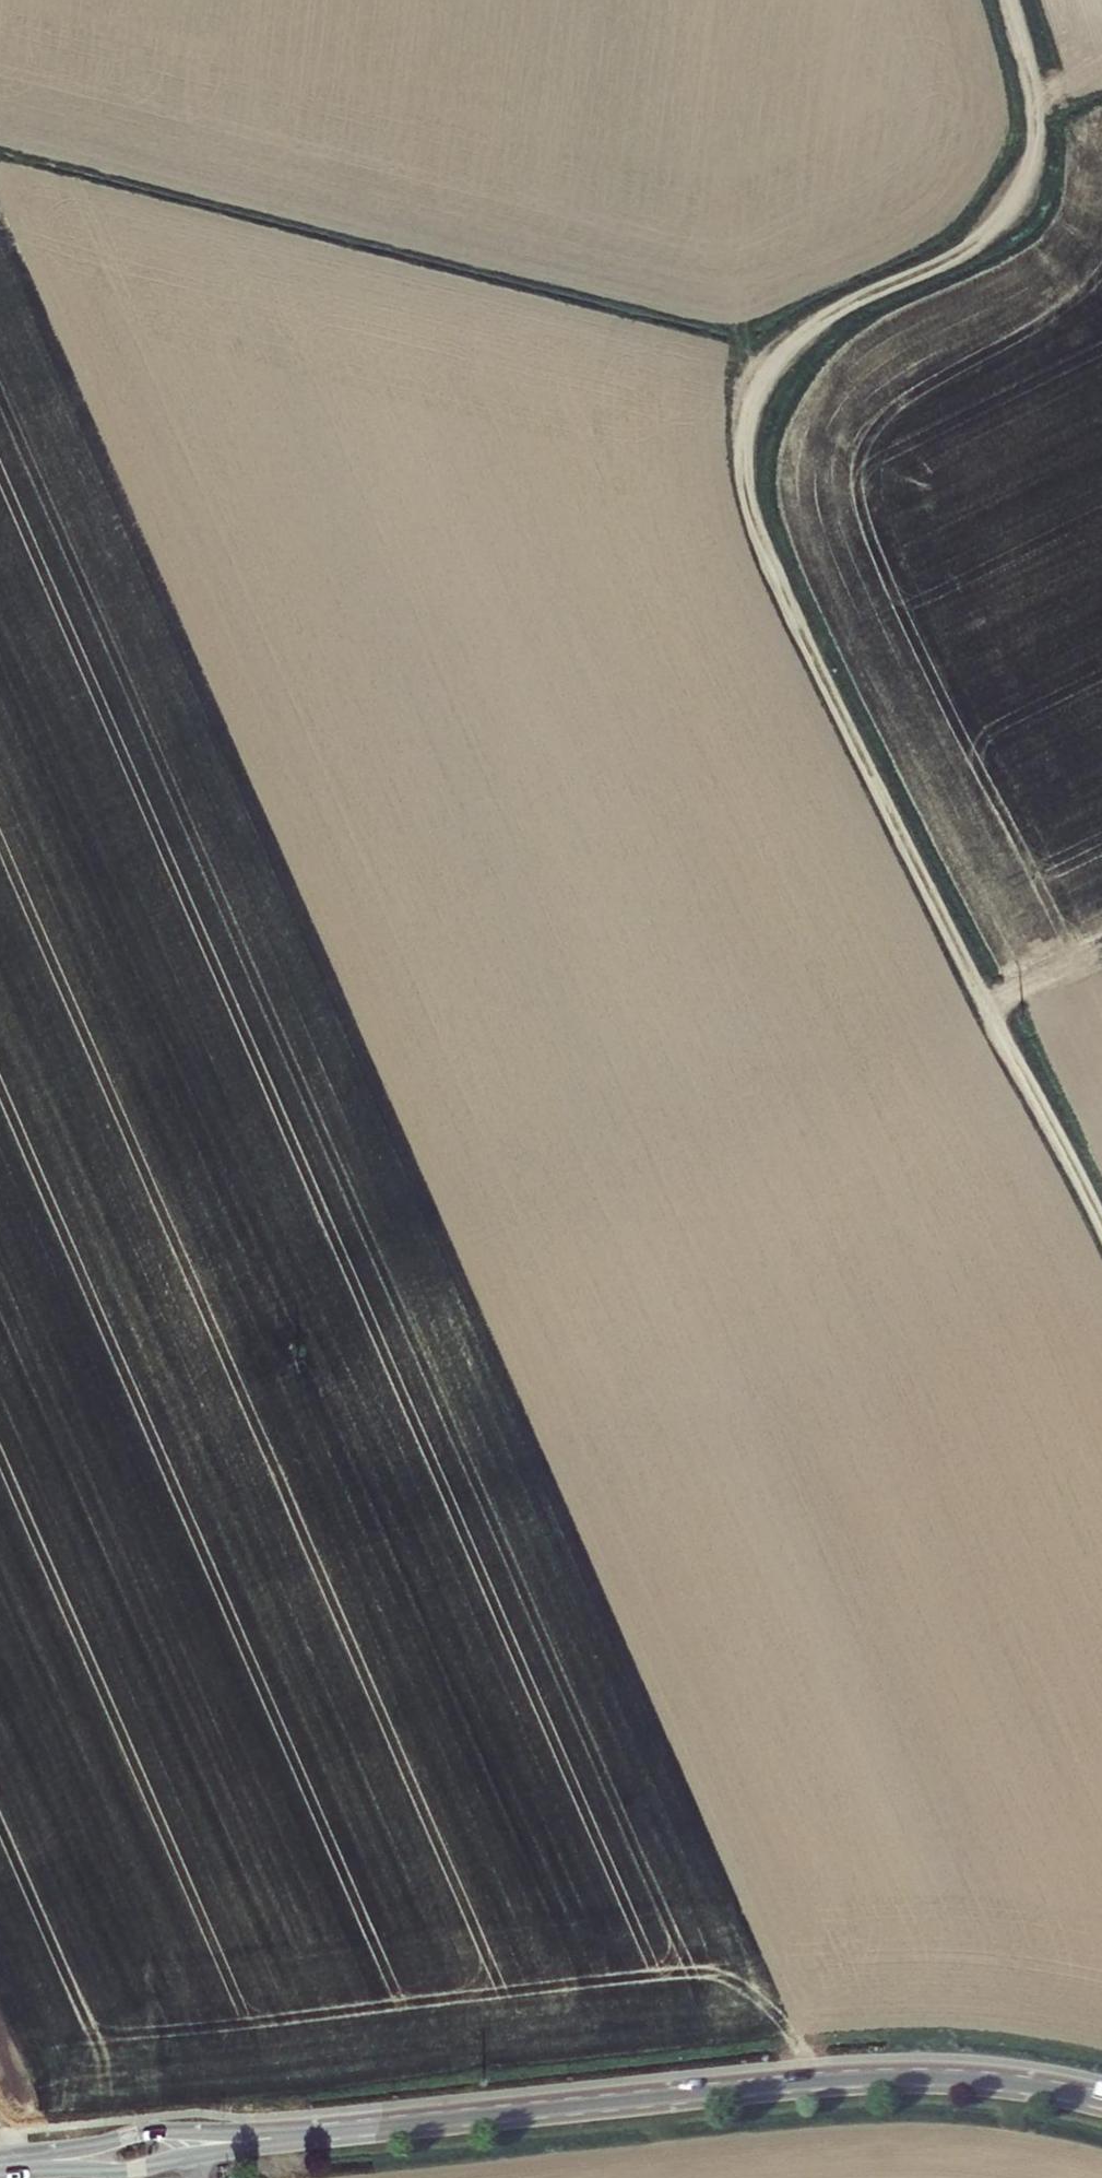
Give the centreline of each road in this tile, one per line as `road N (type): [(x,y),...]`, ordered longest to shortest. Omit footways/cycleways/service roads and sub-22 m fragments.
road 1 (track): [(1101,1235),(769,563),(747,488),(743,431),(771,367),(829,311),(996,240),(1035,173),(1038,93),(1008,0)]
road 2 (residential): [(1101,2101),(995,2081),(902,2077),(0,2167)]

